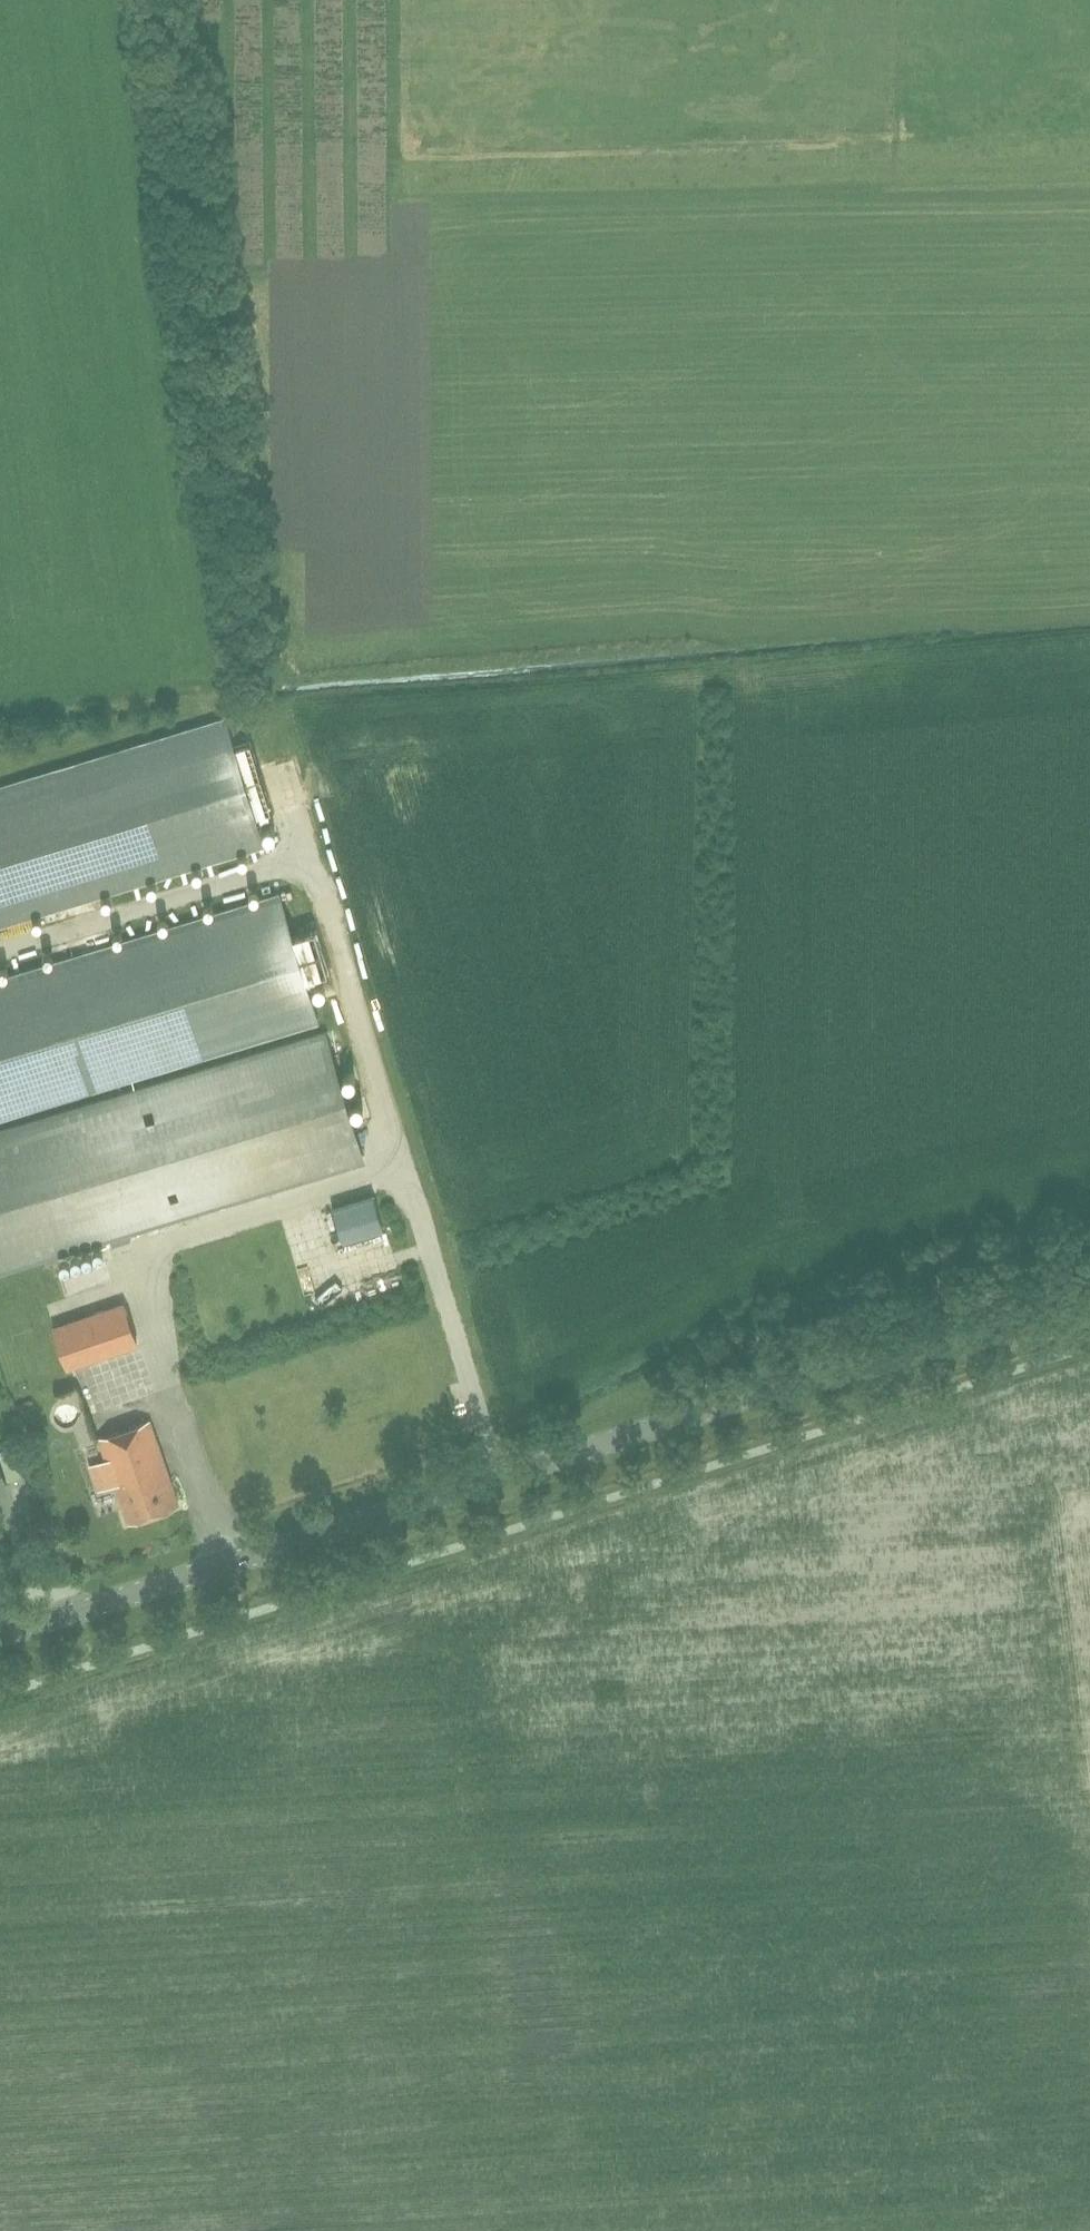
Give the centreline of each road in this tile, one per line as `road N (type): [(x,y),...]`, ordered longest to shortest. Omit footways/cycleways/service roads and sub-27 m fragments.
road 1 (tertiary): [(0,1639),(889,1349),(1089,1291)]

